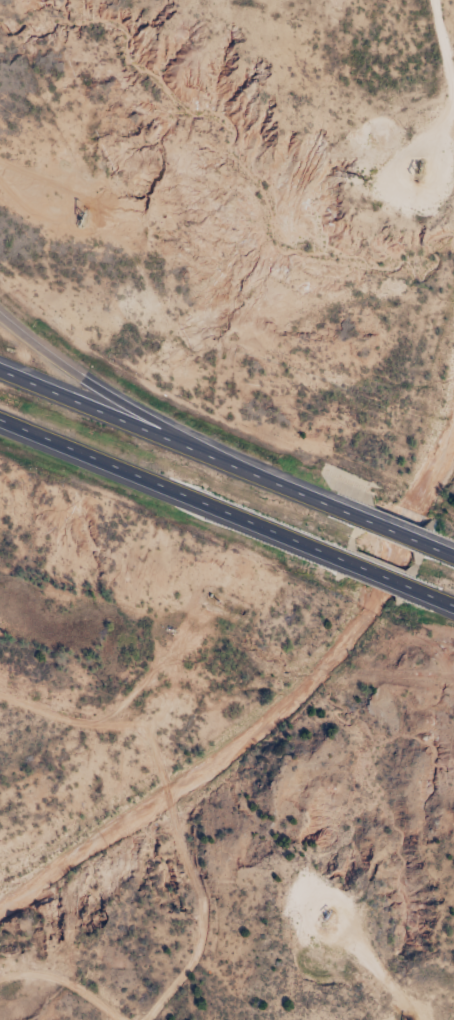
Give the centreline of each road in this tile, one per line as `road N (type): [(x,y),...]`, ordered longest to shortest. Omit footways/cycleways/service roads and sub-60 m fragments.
road 1 (trunk): [(345,510),(0,370)]
road 2 (trunk): [(0,420),(326,553)]
road 3 (trunk): [(159,432),(0,319)]

